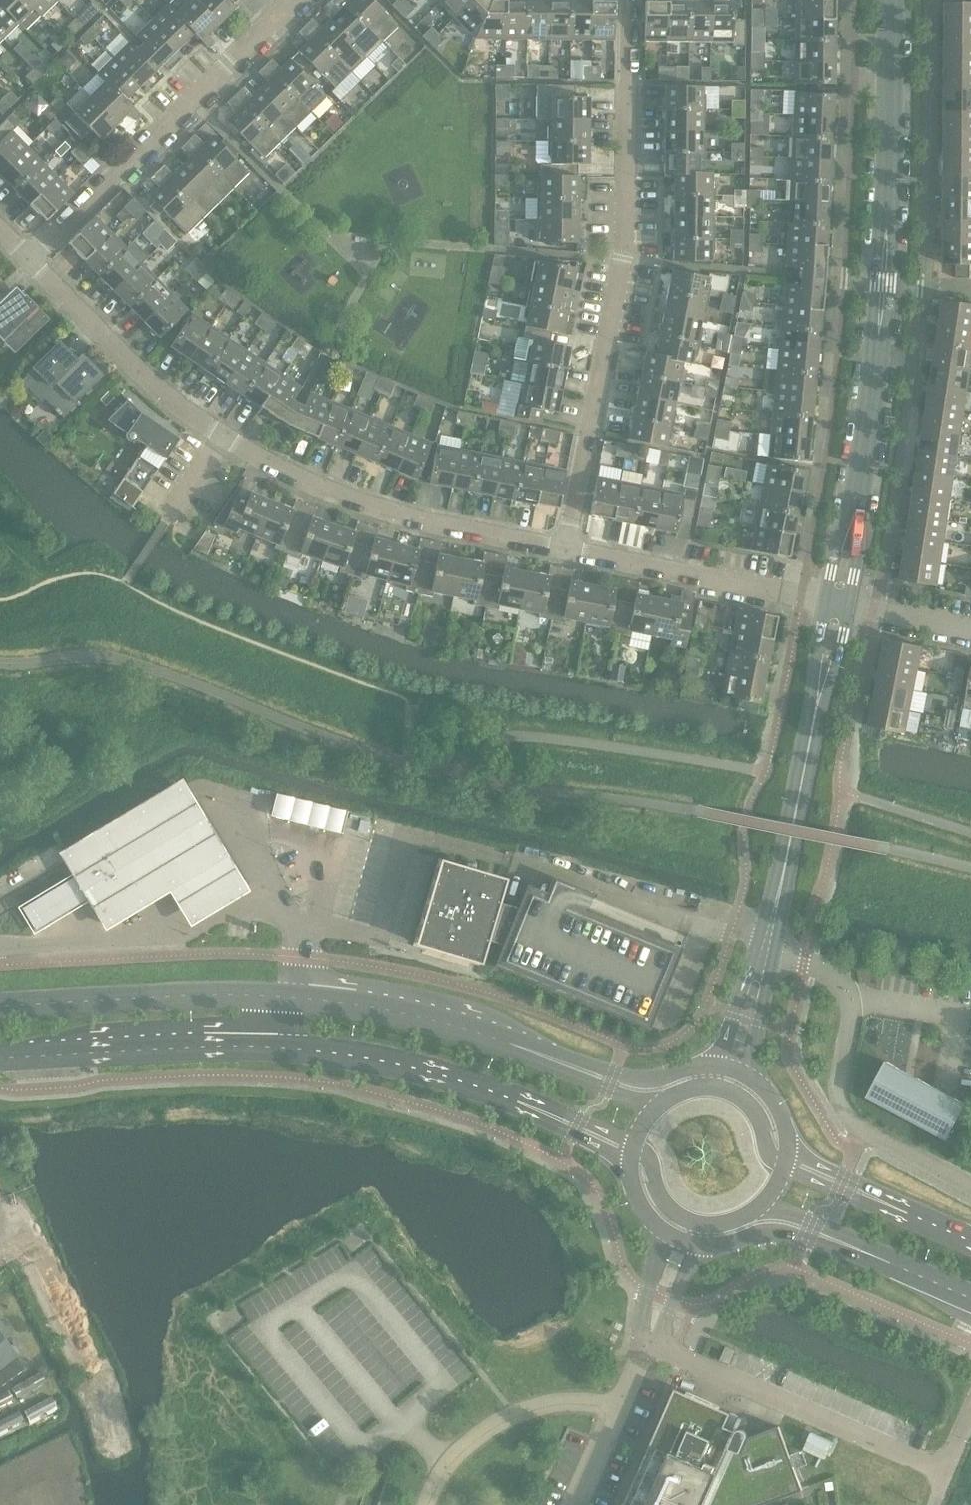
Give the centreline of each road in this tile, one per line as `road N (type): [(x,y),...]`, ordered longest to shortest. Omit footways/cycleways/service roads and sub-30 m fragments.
road 1 (residential): [(567,550),(372,505),(267,462),(178,405),(29,260)]
road 2 (tertiary): [(839,604),(885,283),(890,0)]
road 3 (residential): [(567,550),(620,263),(629,0)]
road 4 (residential): [(652,1347),(944,1471),(970,1413)]
road 5 (residential): [(29,260),(296,0)]
road 6 (tertiary): [(766,948),(839,604)]
road 7 (tertiary): [(296,995),(0,1003)]
road 8 (tertiary): [(0,1058),(287,1048)]
road 9 (tertiary): [(566,1065),(381,1008),(296,995)]
road 10 (residential): [(839,604),(567,550)]
road 11 (residential): [(627,1410),(556,1407),(514,1421),(452,1465),(431,1504)]
road 12 (tertiary): [(287,1048),(380,1060),(507,1096)]
road 13 (tertiary): [(702,1246),(777,1231),(865,1253)]
road 14 (tertiary): [(936,1224),(789,1150)]
road 15 (tertiary): [(936,1224),(786,1166)]
road 16 (tertiary): [(507,1096),(620,1161),(633,1179)]
road 17 (tertiary): [(713,1067),(646,1080),(566,1065)]
road 18 (tertiary): [(507,1096),(635,1145)]
road 19 (residential): [(839,604),(970,632)]
road 20 (tertiary): [(750,1079),(769,982),(766,948)]
road 21 (tertiary): [(766,948),(713,1067)]
road 22 (tertiary): [(786,1166),(746,1102),(703,1087)]
road 23 (tertiary): [(635,1145),(675,1214),(712,1225)]

